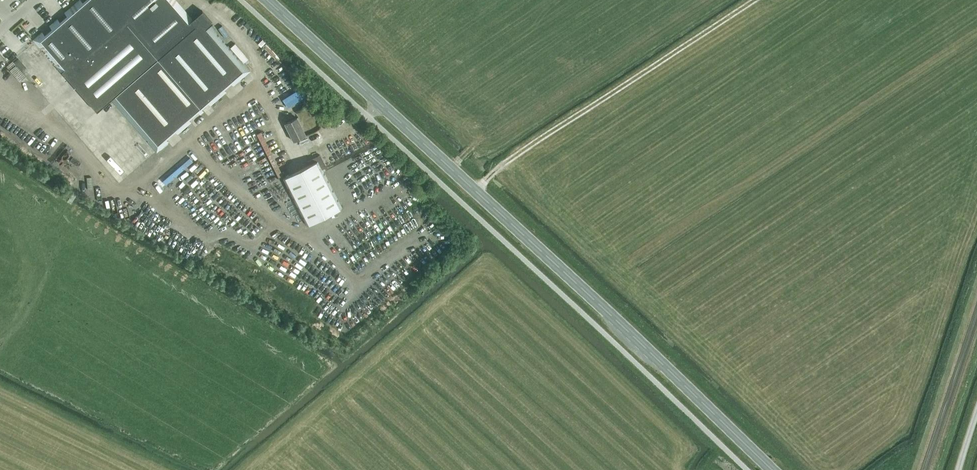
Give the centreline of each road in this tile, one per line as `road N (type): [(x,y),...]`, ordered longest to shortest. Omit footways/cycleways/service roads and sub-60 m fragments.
road 1 (primary): [(772,469),(268,0)]
road 2 (track): [(476,191),(753,0)]

